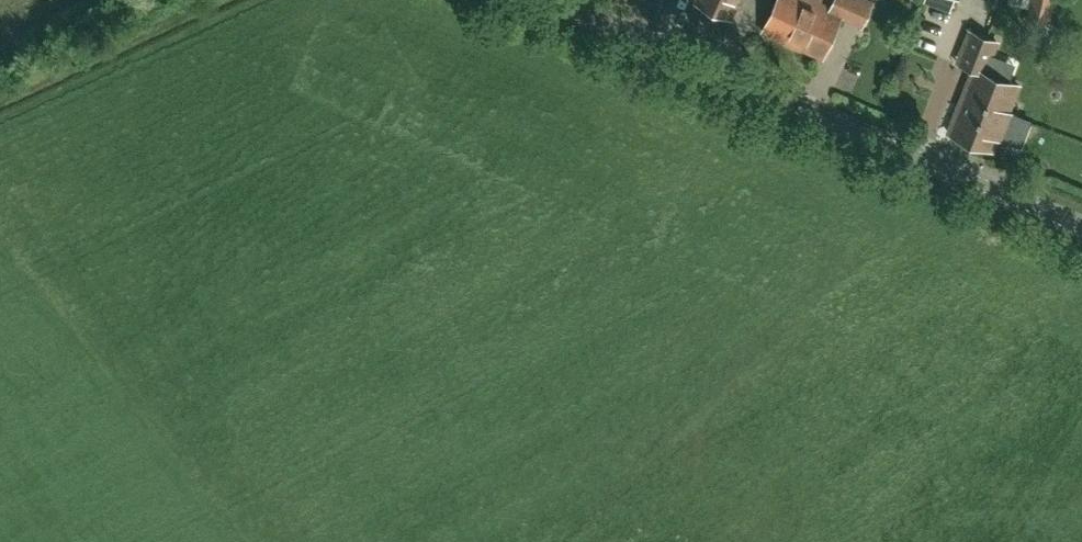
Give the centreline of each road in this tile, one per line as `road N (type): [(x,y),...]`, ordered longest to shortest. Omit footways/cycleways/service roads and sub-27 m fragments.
road 1 (tertiary): [(1081,231),(537,0)]

